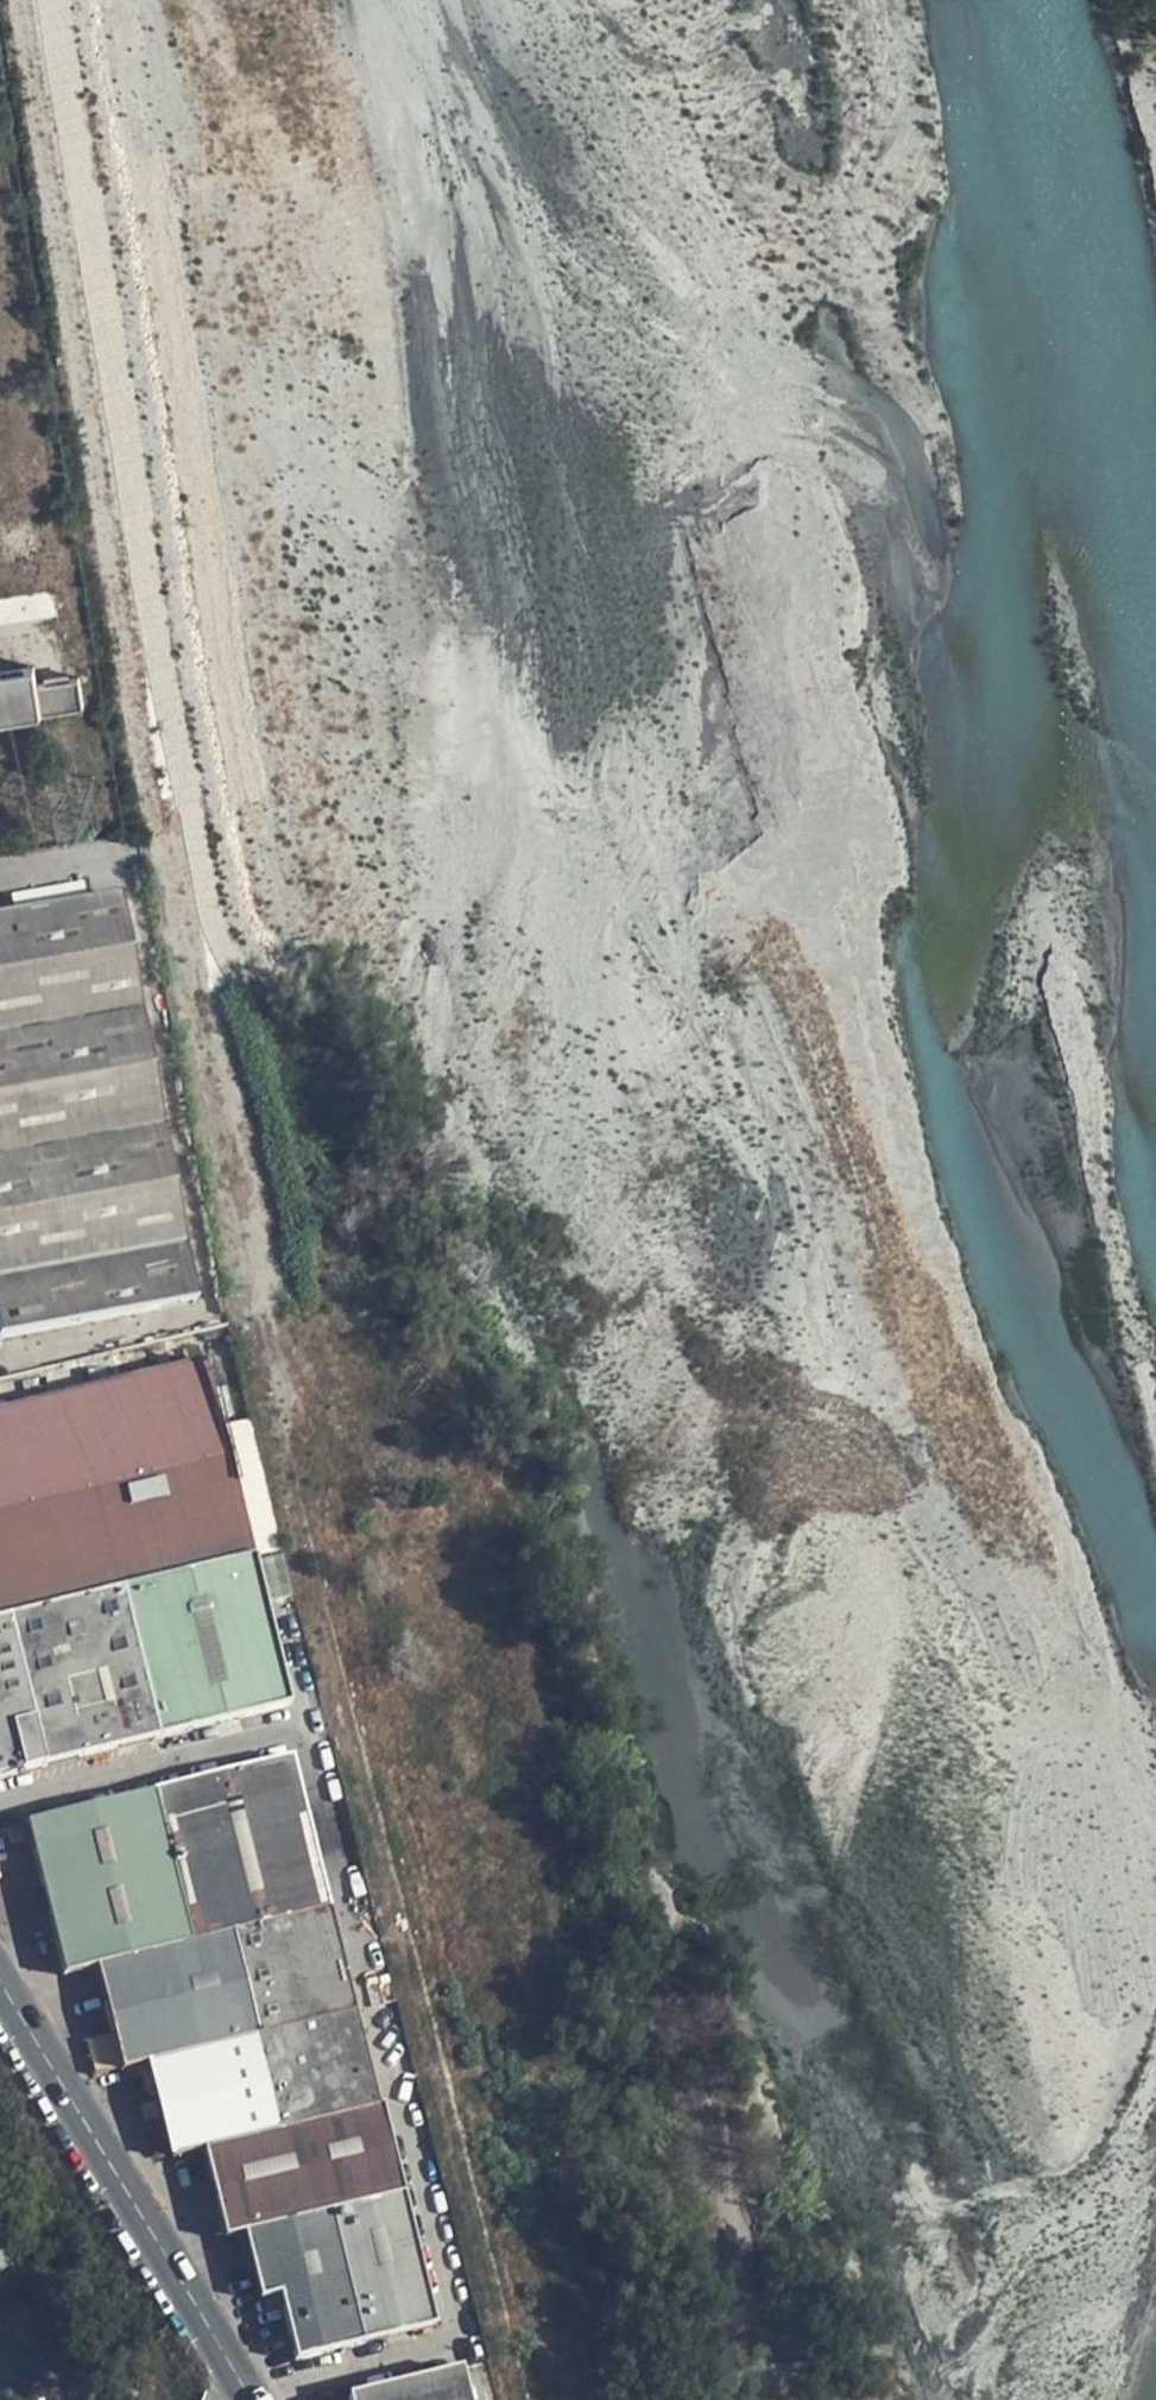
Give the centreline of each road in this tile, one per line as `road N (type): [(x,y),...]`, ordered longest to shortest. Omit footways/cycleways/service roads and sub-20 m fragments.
road 1 (secondary): [(0,1985),(250,2399)]

